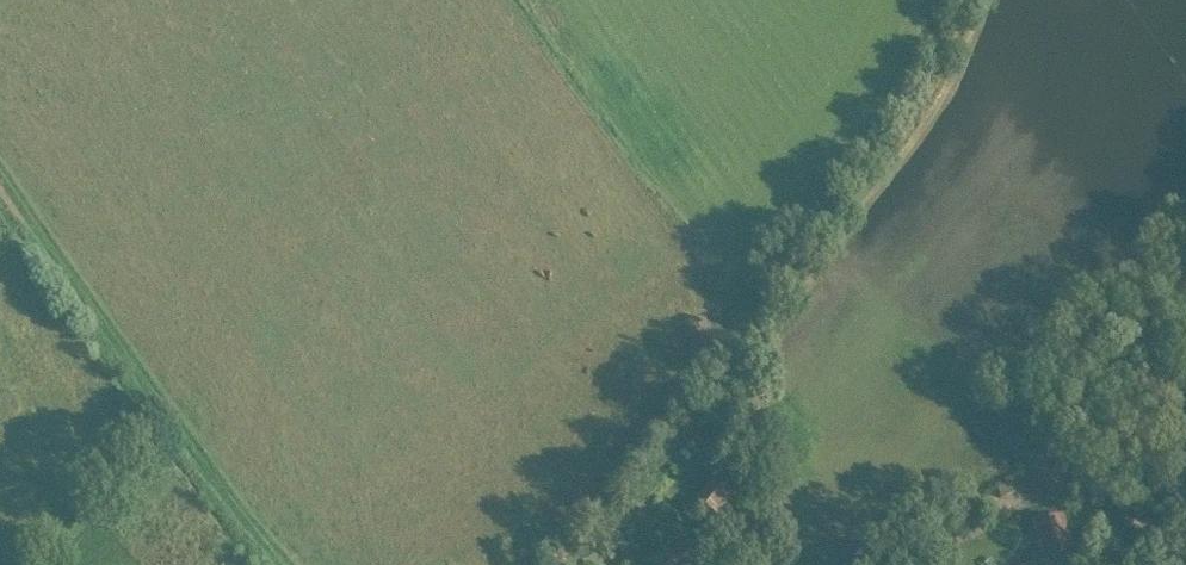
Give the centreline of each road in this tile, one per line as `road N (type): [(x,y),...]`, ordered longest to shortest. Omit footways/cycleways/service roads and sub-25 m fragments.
road 1 (track): [(971,0),(944,65),(786,282),(754,347),(745,396),(760,564)]

